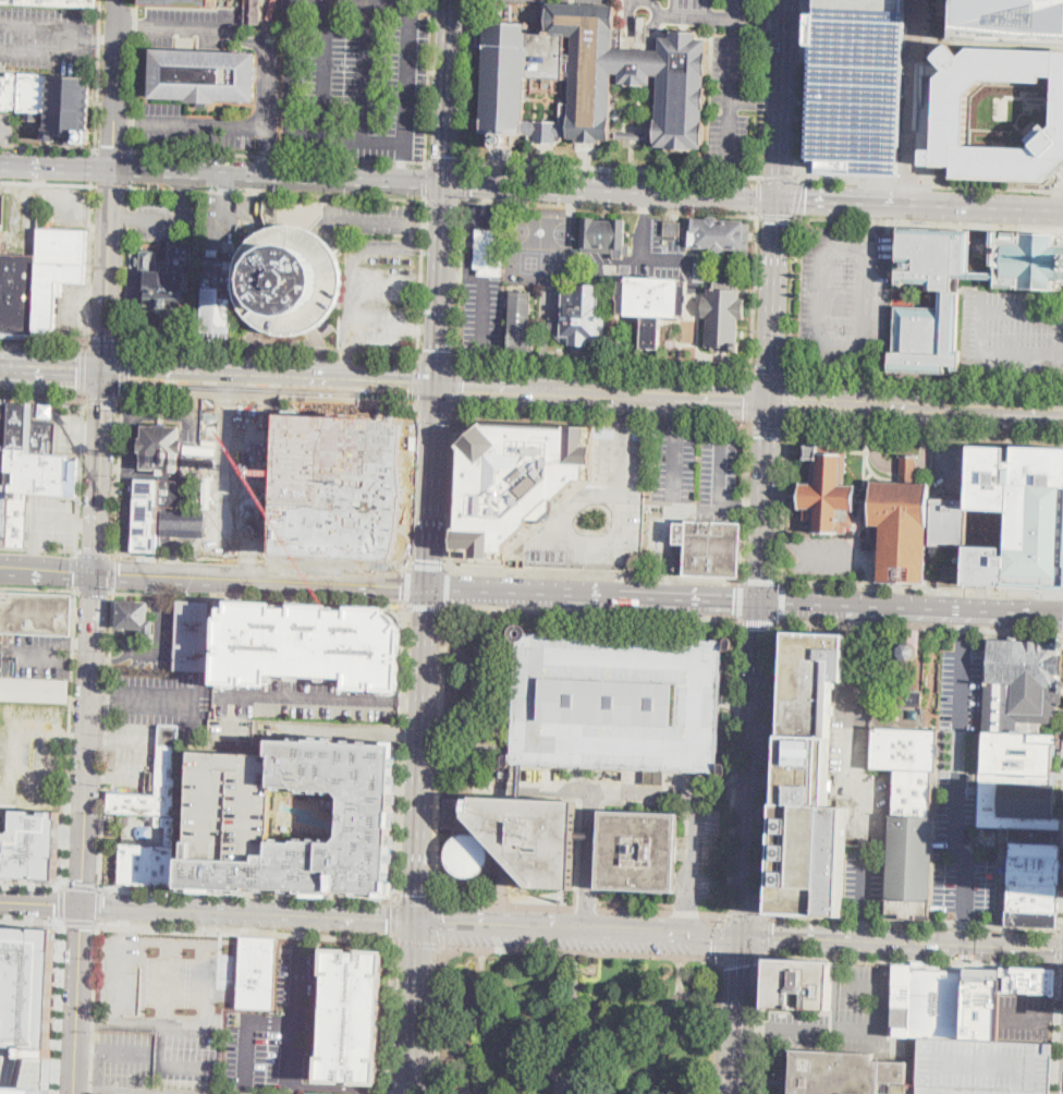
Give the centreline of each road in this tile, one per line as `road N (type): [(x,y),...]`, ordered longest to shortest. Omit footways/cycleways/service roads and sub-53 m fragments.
road 1 (secondary): [(106,372),(1062,414)]
road 2 (primary): [(780,198),(444,184)]
road 3 (primary): [(429,587),(415,922)]
road 4 (primary): [(747,935),(762,601)]
road 5 (primary): [(429,587),(762,601)]
road 6 (secondary): [(415,922),(83,905)]
road 7 (residential): [(83,905),(98,574)]
road 8 (primary): [(444,184),(113,170)]
road 9 (primary): [(98,574),(429,587)]
road 10 (primary): [(1062,211),(780,198)]
road 11 (primary): [(762,601),(999,610)]
road 12 (primary): [(771,401),(780,198)]
road 13 (tertiary): [(106,372),(113,170)]
road 14 (primary): [(444,184),(437,386)]
road 15 (primary): [(437,386),(429,587)]
road 16 (primary): [(762,601),(771,401)]
road 17 (secondary): [(1062,949),(864,939)]
road 18 (primary): [(780,198),(789,0)]
road 19 (residential): [(75,1093),(83,905)]
road 20 (primary): [(451,0),(444,184)]
road 21 (secondary): [(588,929),(415,922)]
road 22 (primary): [(415,922),(407,1093)]
road 23 (tertiary): [(113,170),(120,0)]
road 24 (secondary): [(747,935),(588,929)]
road 25 (primary): [(740,1093),(747,935)]

